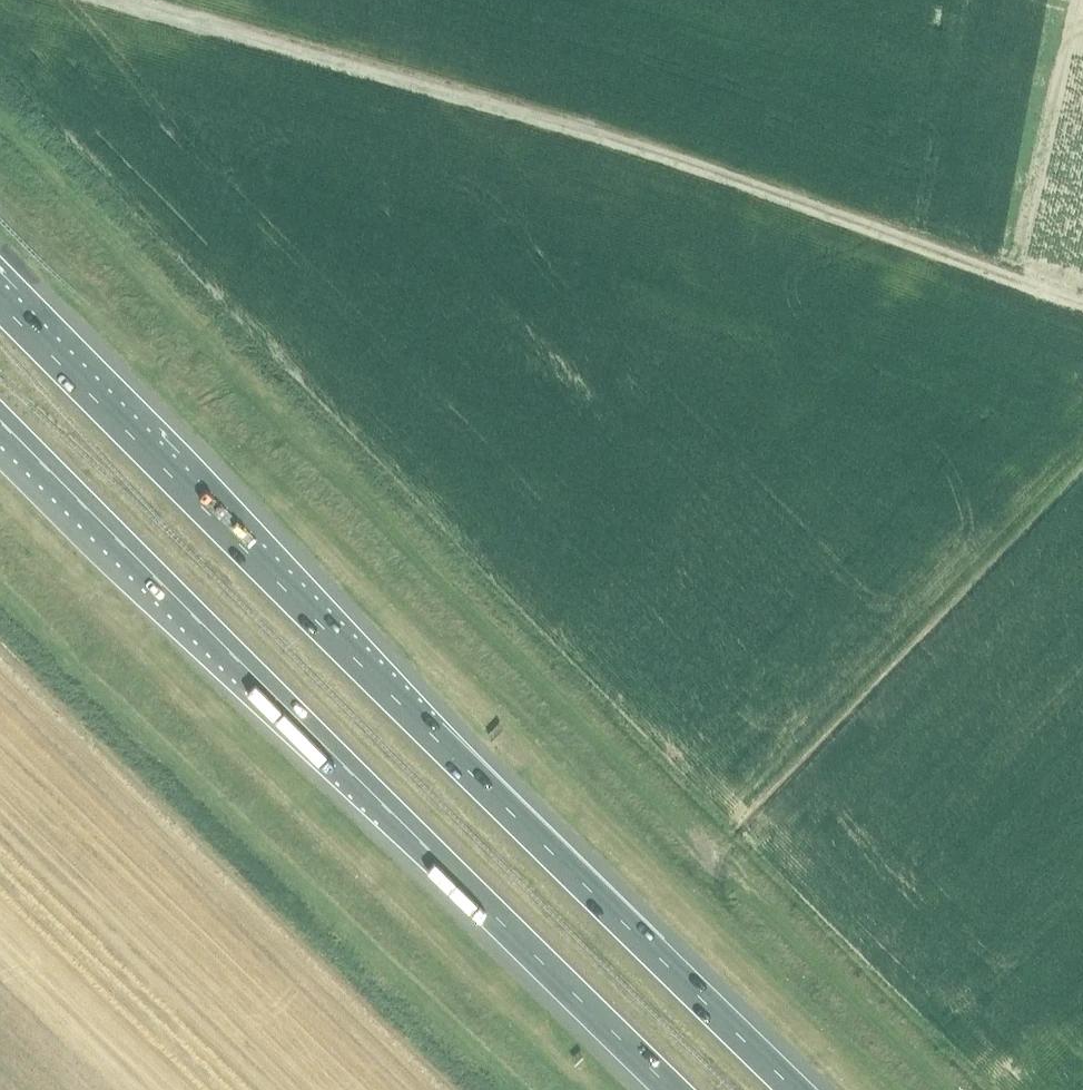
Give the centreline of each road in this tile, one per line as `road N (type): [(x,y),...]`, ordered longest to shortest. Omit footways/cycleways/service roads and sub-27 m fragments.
road 1 (motorway): [(795,1089),(0,300)]
road 2 (track): [(98,0),(694,168),(1082,306)]
road 3 (motorway): [(0,419),(667,1089)]

